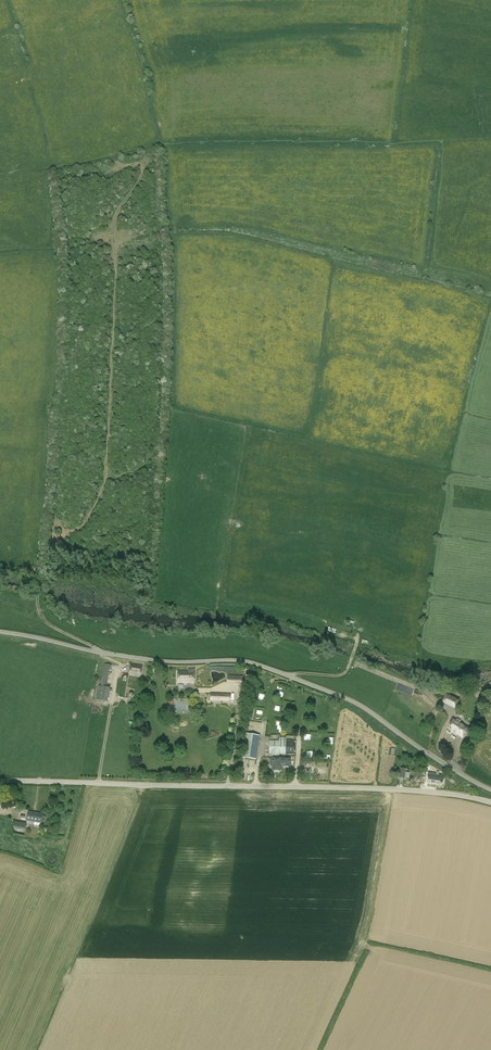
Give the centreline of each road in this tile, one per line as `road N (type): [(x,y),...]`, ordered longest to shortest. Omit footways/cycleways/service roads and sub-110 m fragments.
road 1 (unclassified): [(490,790),(371,712),(249,662),(128,657),(0,631)]
road 2 (tertiary): [(490,803),(390,789),(0,780)]
road 3 (track): [(248,426),(222,598),(286,610),(356,637),(343,674),(285,674)]

